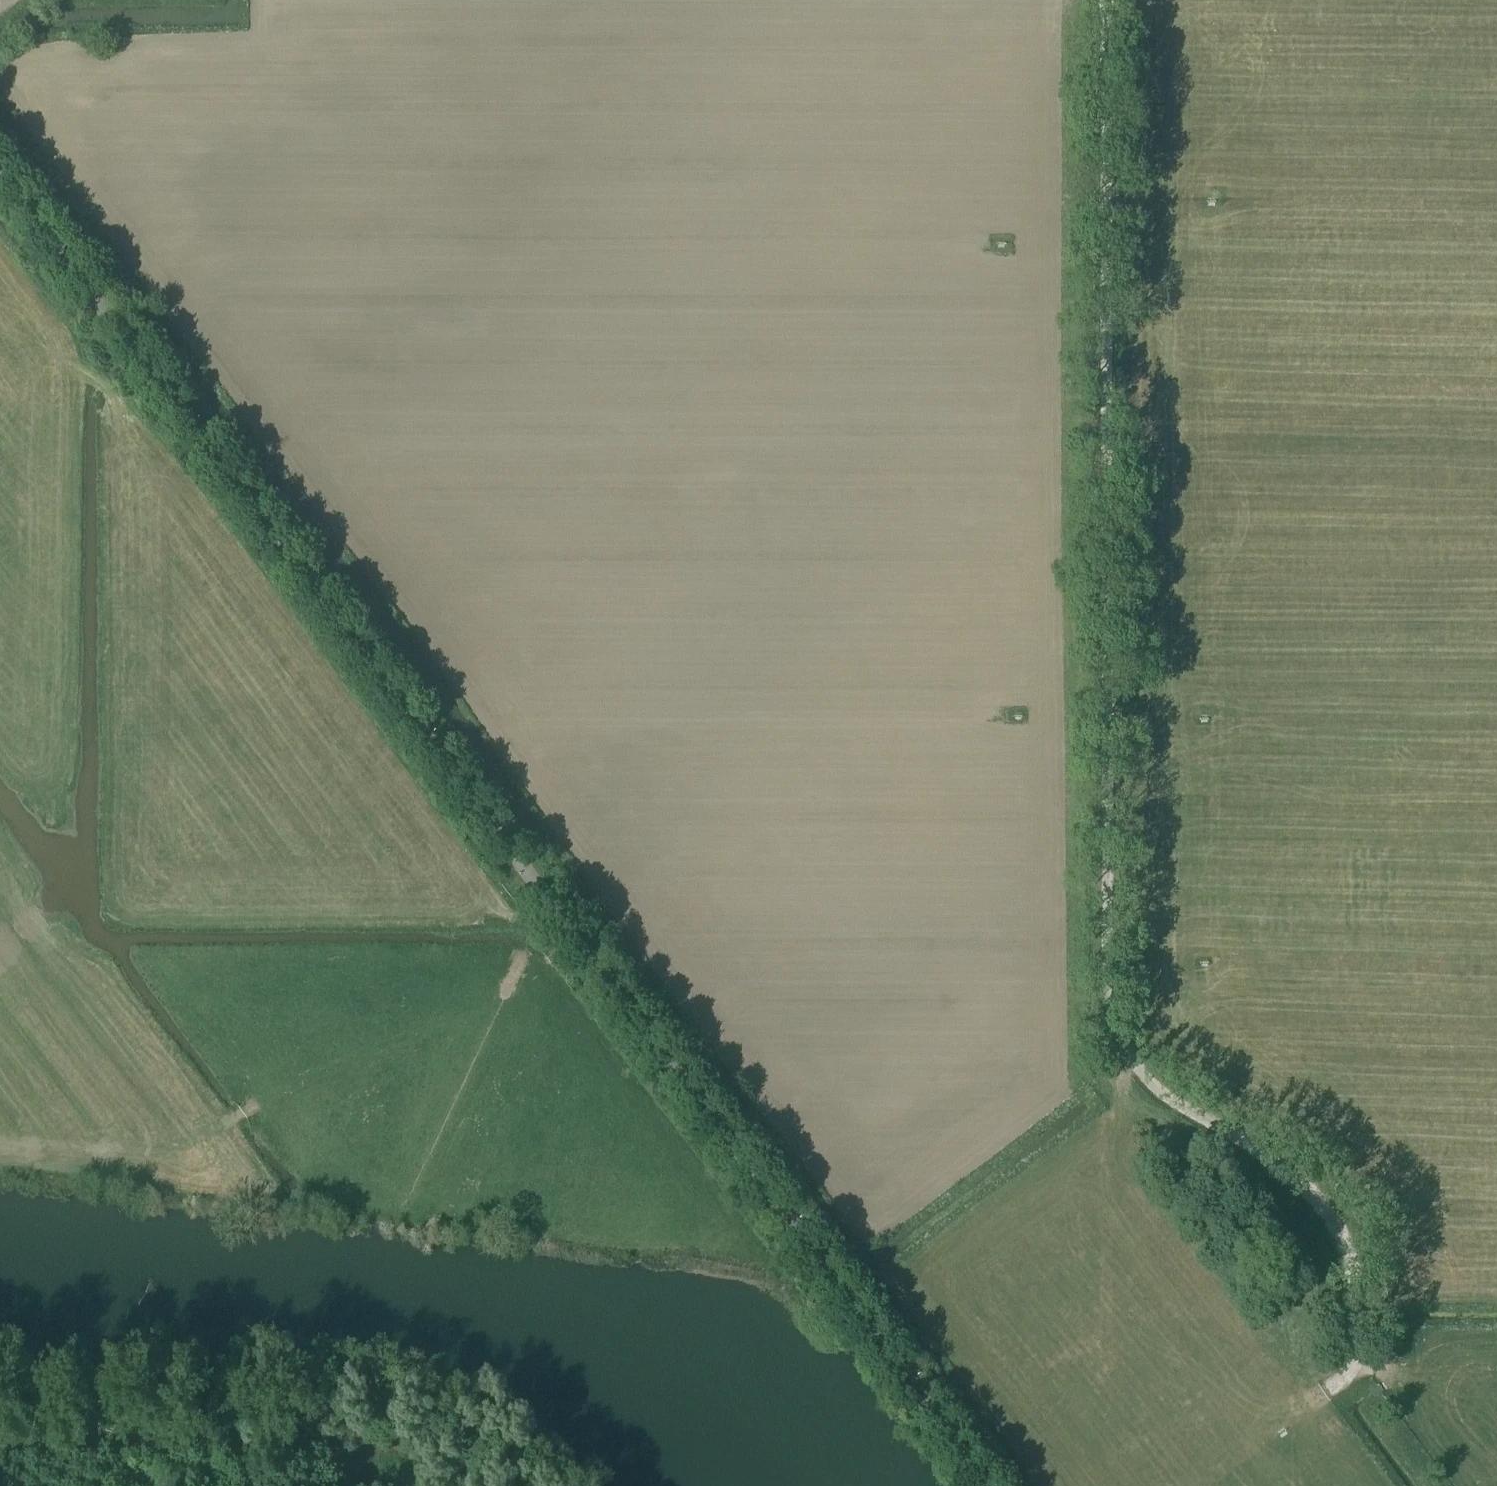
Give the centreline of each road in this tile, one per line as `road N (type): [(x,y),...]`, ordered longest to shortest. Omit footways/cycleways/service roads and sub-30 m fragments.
road 1 (unclassified): [(987,1485),(0,170)]
road 2 (track): [(1324,1394),(1351,1374),(1354,1356),(1355,1277),(1326,1206),(1147,1081),(1115,1030),(1107,995),(1106,0)]
road 3 (track): [(445,1485),(370,1458),(297,1451),(234,1457),(162,1434),(44,1433),(0,1448)]
road 4 (track): [(418,1031),(579,940)]

